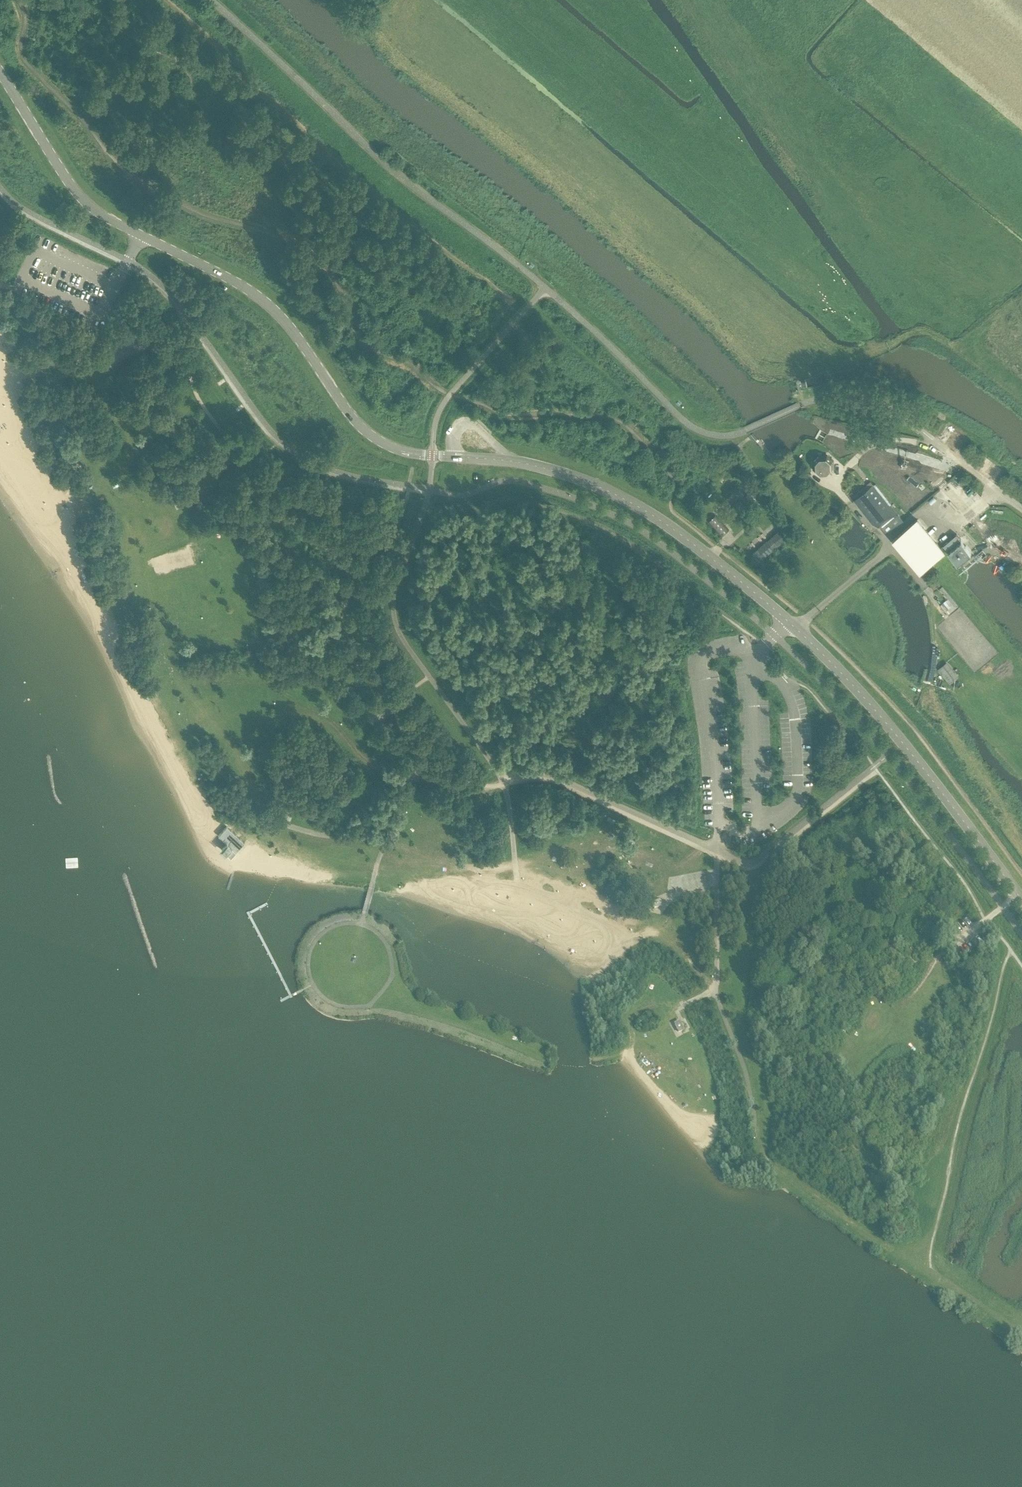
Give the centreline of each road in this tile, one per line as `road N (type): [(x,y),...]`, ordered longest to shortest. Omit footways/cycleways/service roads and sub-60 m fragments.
road 1 (unclassified): [(1021,900),(866,699),(745,586),(649,513),(580,480),(511,461),(414,454),(382,443),(345,409),(271,306),(89,206),(0,73)]
road 2 (unclassified): [(1021,510),(924,433)]

